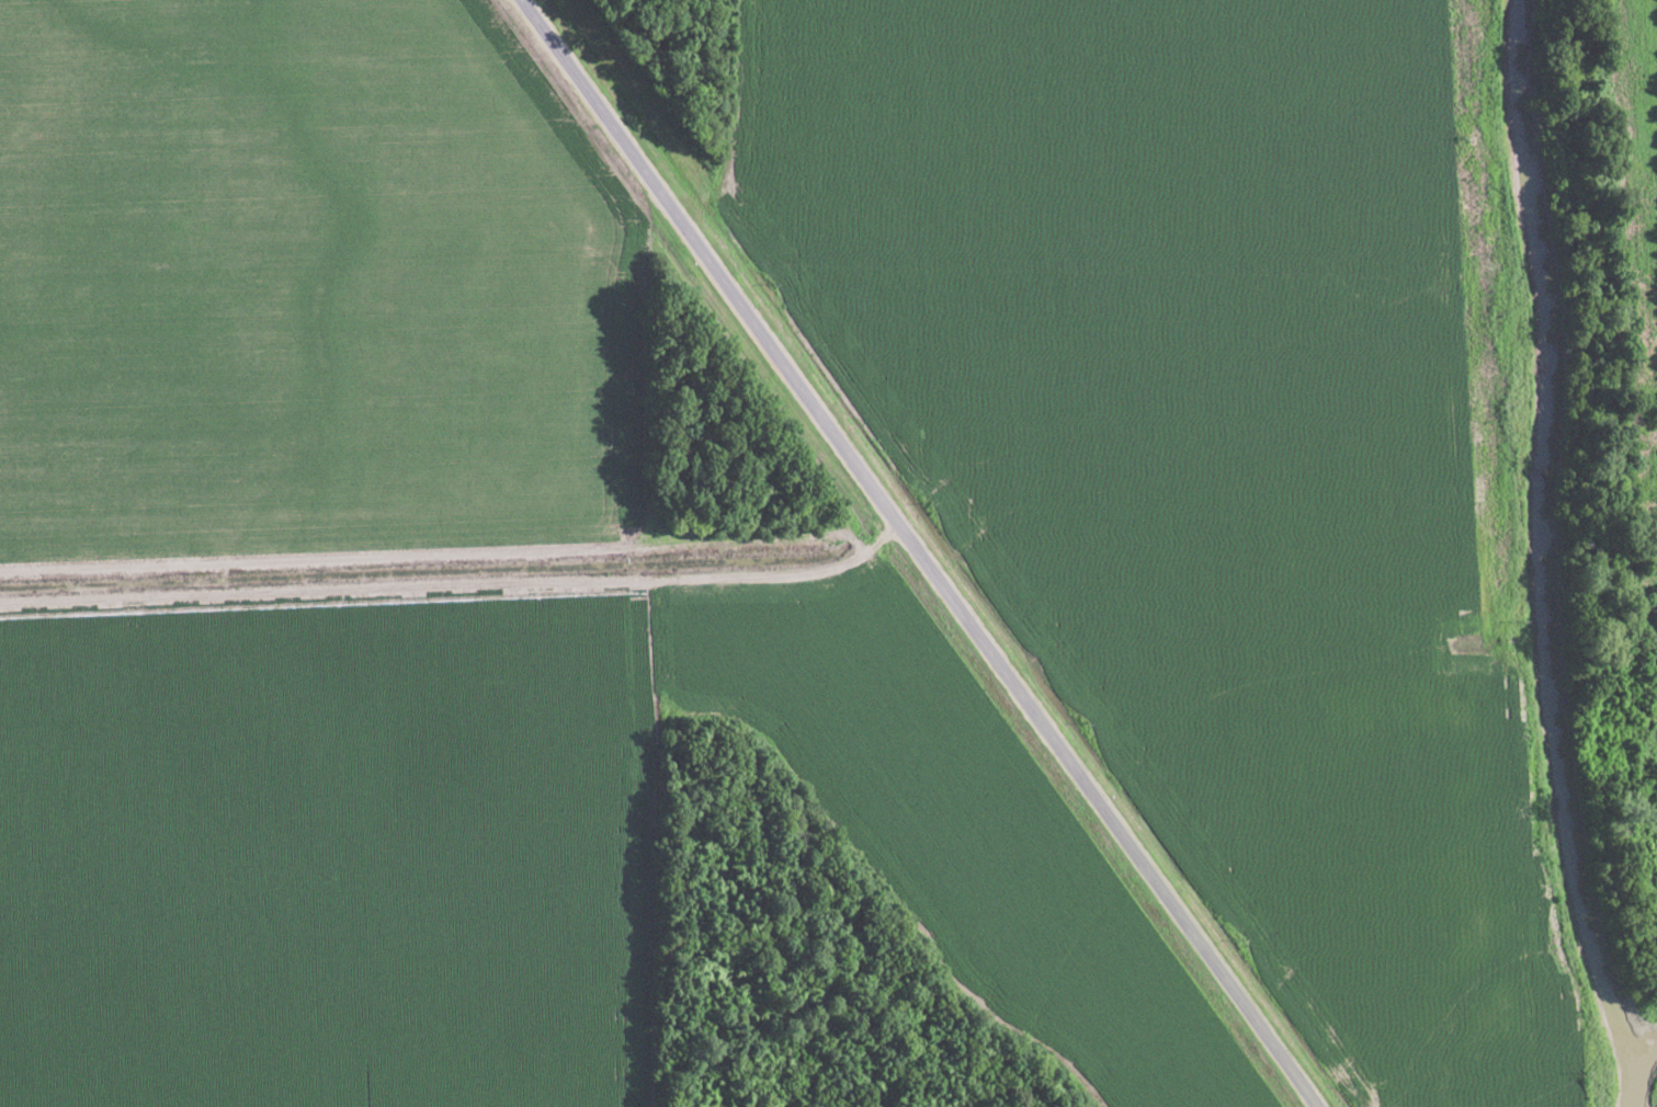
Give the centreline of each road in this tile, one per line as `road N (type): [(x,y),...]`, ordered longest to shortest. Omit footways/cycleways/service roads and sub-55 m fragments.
road 1 (secondary): [(1314,1106),(519,0)]

